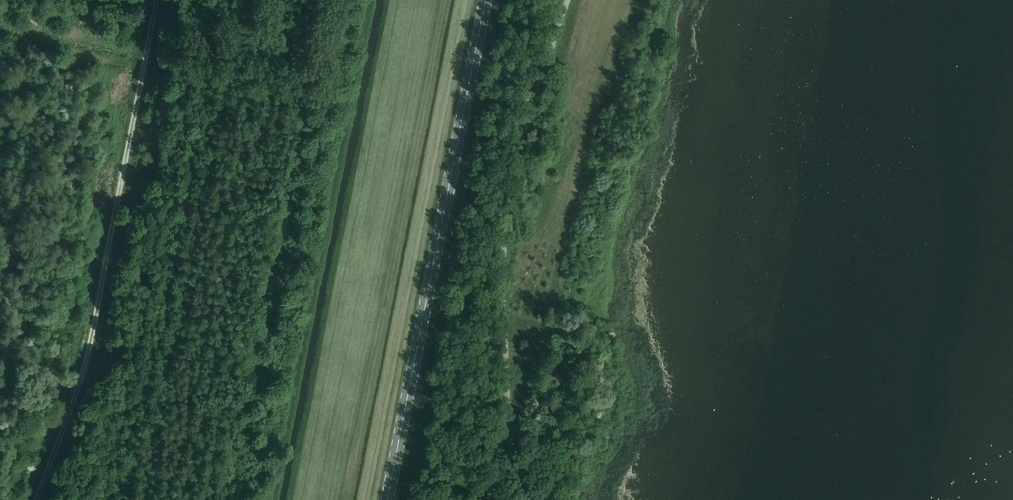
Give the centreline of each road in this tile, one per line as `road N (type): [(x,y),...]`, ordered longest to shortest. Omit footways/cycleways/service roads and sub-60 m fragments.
road 1 (track): [(37,499),(89,351),(156,0)]
road 2 (track): [(271,499),(370,0)]
road 3 (primary): [(387,499),(485,0)]

